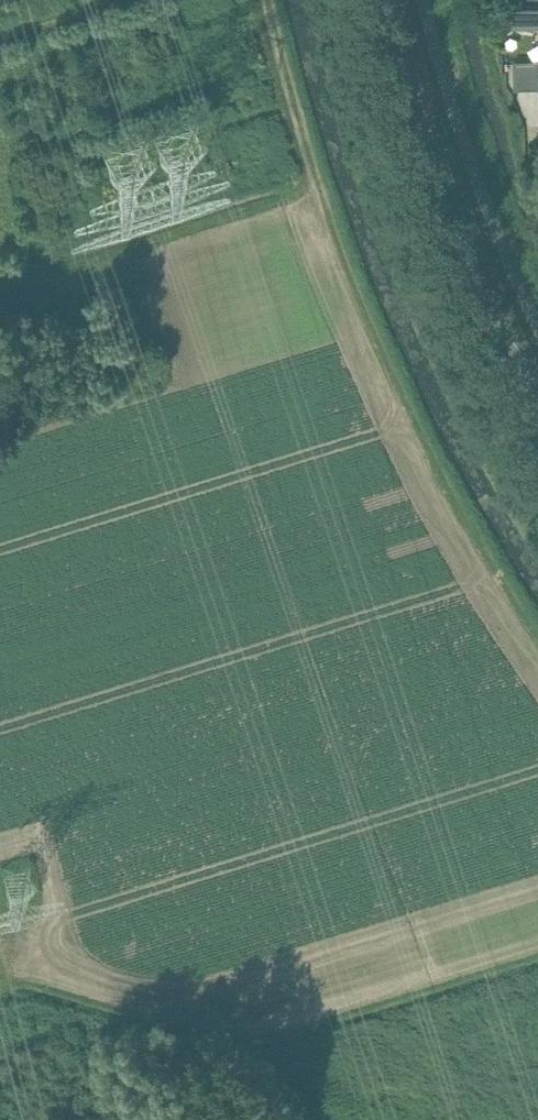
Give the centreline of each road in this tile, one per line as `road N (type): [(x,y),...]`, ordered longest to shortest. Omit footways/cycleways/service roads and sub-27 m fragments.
road 1 (unclassified): [(537,415),(472,276),(381,0)]

